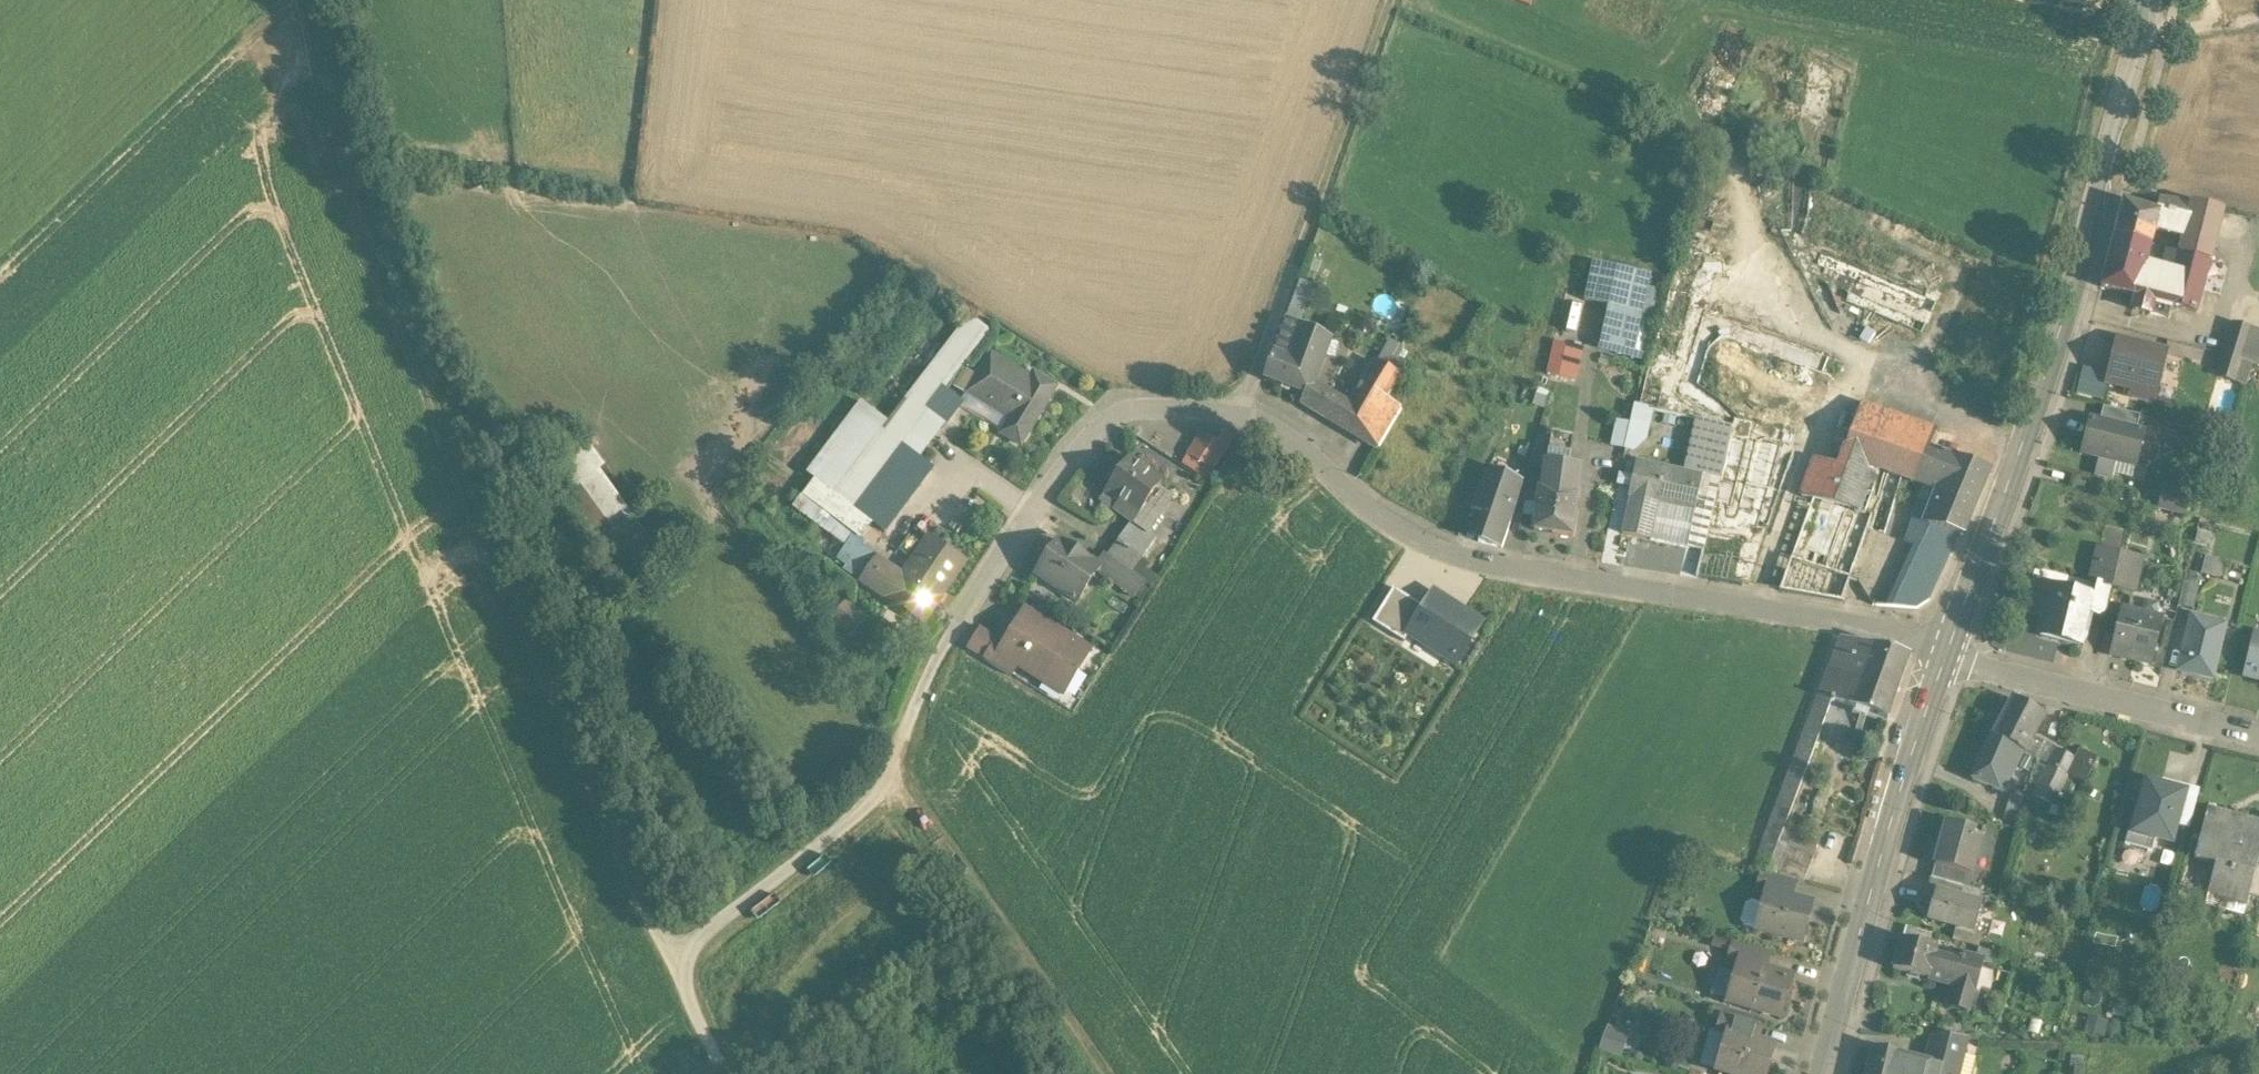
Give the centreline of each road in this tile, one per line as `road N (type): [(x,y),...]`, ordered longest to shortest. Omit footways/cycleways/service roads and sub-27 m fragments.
road 1 (residential): [(945,653),(1049,497),(1114,421),(1143,401),(1236,409),(1465,561),(1952,645)]
road 2 (track): [(314,0),(357,203),(669,965)]
road 3 (secondary): [(1952,645),(2069,313),(2128,42),(2145,0)]
road 4 (track): [(1398,0),(1275,332),(1236,409)]
road 5 (secondary): [(1824,1073),(1949,655)]
road 6 (track): [(669,965),(889,783),(910,718),(945,653)]
road 7 (track): [(1099,1073),(1005,930),(889,783)]
road 8 (residential): [(2258,739),(1949,655)]
road 9 (track): [(731,1073),(669,965)]
road 10 (track): [(2258,20),(2211,27),(2141,15)]

